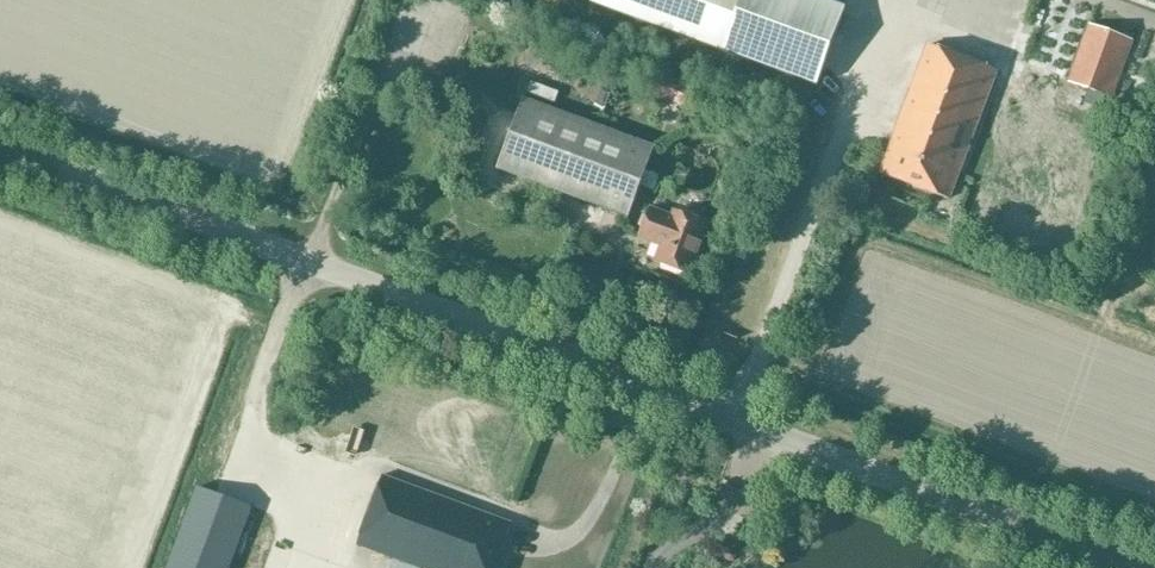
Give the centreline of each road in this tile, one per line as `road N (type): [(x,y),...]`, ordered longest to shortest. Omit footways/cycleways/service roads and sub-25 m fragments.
road 1 (unclassified): [(1118,567),(0,153)]

